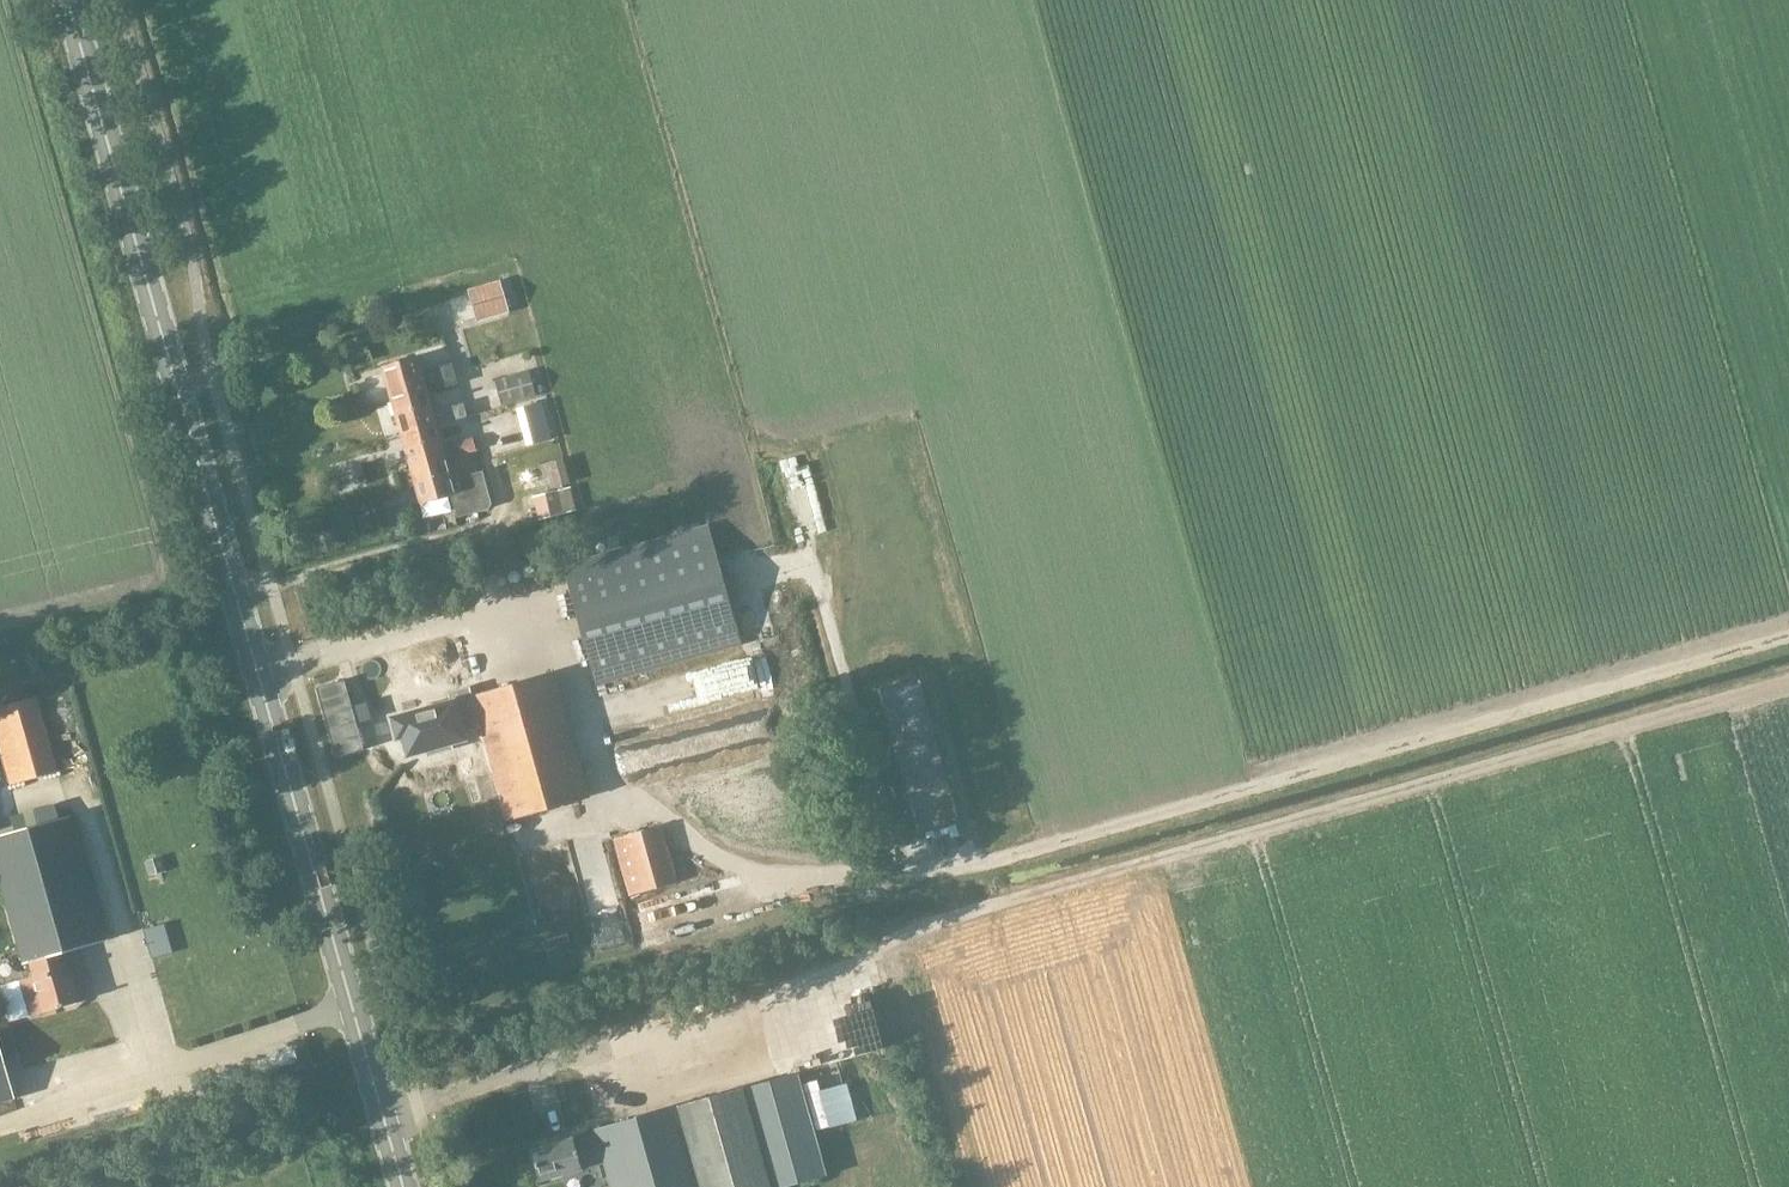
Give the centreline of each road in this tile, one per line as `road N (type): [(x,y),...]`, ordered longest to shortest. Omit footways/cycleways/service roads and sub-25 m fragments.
road 1 (secondary): [(403,1186),(68,0)]

